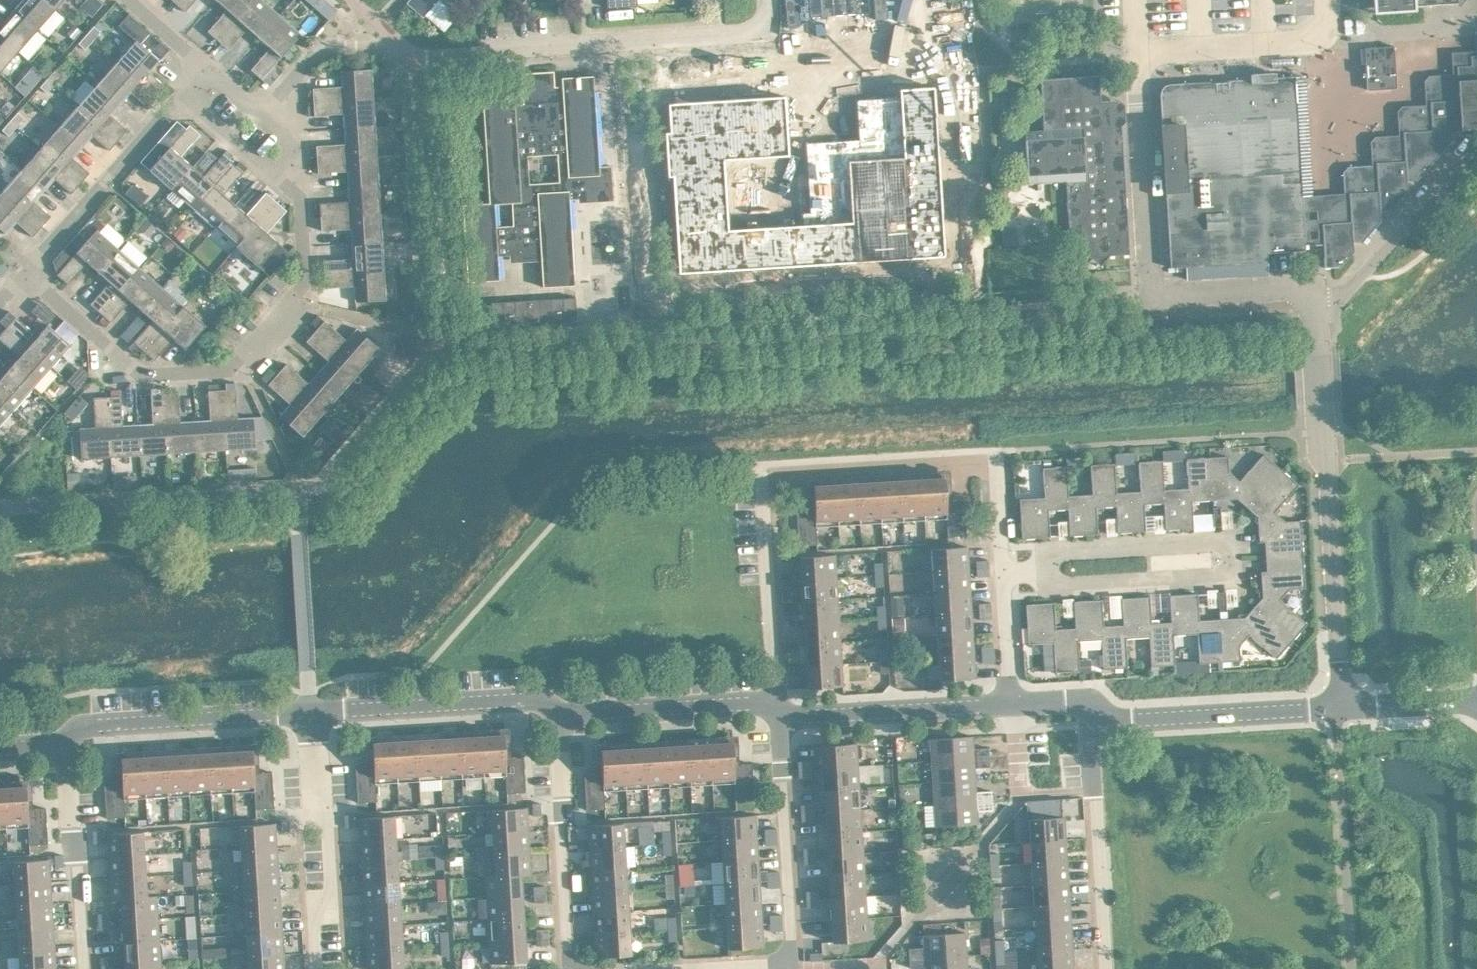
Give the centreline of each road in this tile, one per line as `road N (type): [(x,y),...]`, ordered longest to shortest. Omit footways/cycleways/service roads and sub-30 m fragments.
road 1 (unclassified): [(1337,704),(1314,298),(1298,284),(1159,292),(1151,274),(1140,68),(1331,56),(1327,0)]
road 2 (residential): [(781,708),(768,465),(1001,453),(1003,566)]
road 3 (residential): [(284,89),(320,48),(366,42),(405,54),(724,34),(749,26),(771,0)]
road 4 (residential): [(23,269),(151,372),(244,361),(305,285),(301,191)]
road 5 (residential): [(1045,565),(1056,547),(1213,540),(1229,555),(1215,575),(1055,583)]
road 6 (residential): [(1102,968),(1096,695)]
road 7 (residential): [(319,968),(316,913),(332,886),(331,828),(312,793),(310,712)]
road 8 (residential): [(791,967),(781,708)]
road 9 (residential): [(553,714),(563,968)]
road 10 (tertiary): [(553,714),(526,699),(310,712)]
road 11 (tertiary): [(69,743),(96,725),(310,712)]
road 12 (tertiary): [(1337,704),(1134,716),(1096,695)]
road 13 (residential): [(23,269),(182,91)]
road 14 (tertiary): [(1013,702),(781,708)]
road 15 (tertiary): [(781,708),(553,714)]
road 16 (residential): [(88,968),(69,743)]
road 17 (residential): [(301,191),(182,91)]
road 18 (tertiary): [(1476,700),(1337,704)]
road 19 (residential): [(1013,702),(1003,566)]

